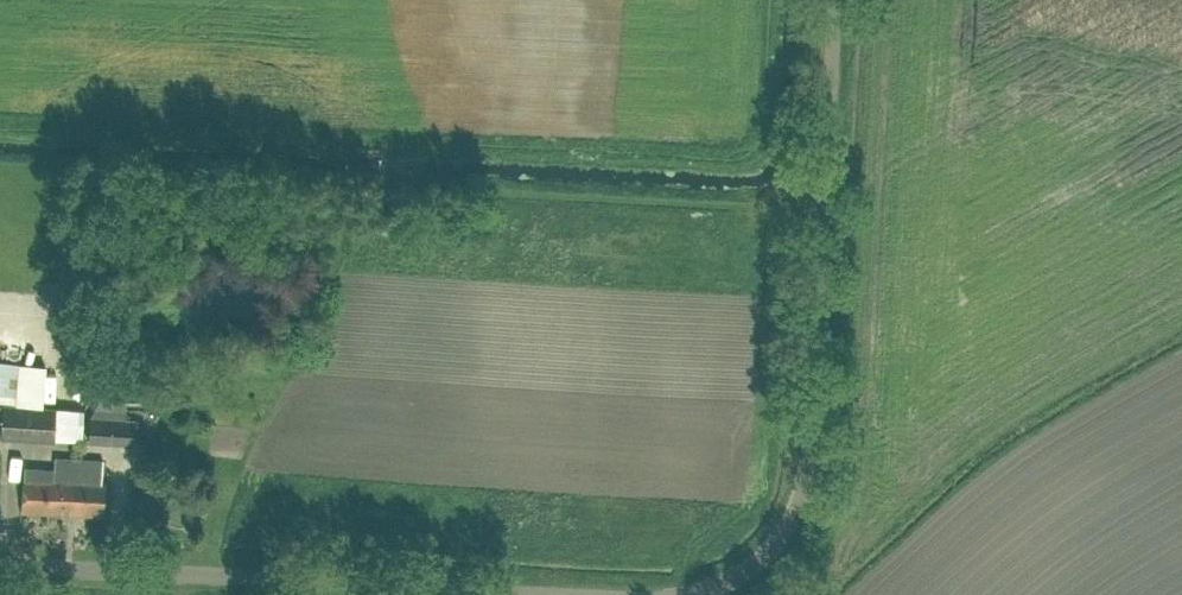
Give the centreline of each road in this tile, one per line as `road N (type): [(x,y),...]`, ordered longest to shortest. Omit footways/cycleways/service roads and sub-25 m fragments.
road 1 (unclassified): [(693,594),(762,561),(787,525),(809,461),(835,0)]
road 2 (unclassified): [(0,563),(576,594)]

